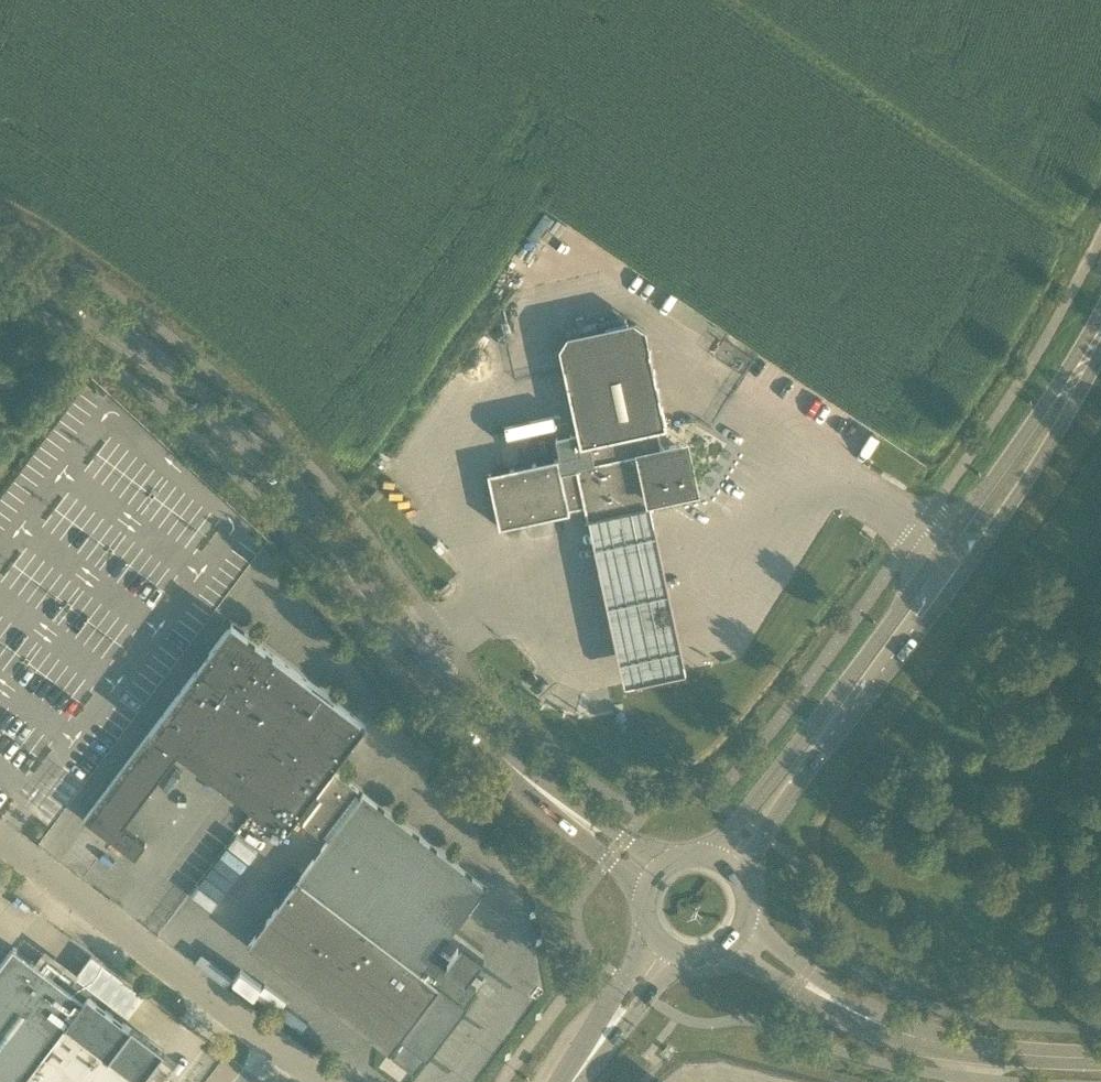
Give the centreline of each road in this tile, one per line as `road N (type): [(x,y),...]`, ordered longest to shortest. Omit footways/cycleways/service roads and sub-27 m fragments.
road 1 (secondary): [(560,806),(482,737),(383,596),(282,476),(178,374),(0,251)]
road 2 (secondary): [(735,876),(970,560),(1071,408),(1083,366)]
road 3 (secondary): [(1083,366),(1048,398),(711,857)]
road 4 (unclassified): [(330,1081),(0,831)]
road 5 (secondary): [(1100,1058),(960,1049),(905,1036),(831,998)]
road 6 (secondary): [(831,998),(744,912)]
road 7 (secondary): [(668,860),(560,806)]

